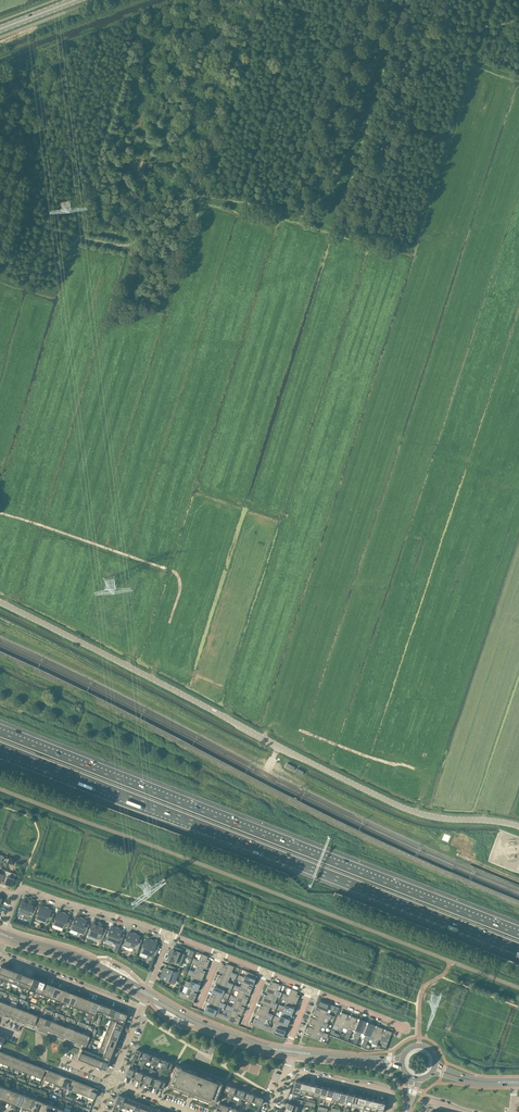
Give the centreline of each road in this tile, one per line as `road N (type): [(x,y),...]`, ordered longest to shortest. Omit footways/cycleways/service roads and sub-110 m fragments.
road 1 (tertiary): [(518,825),(437,817),(394,803),(0,601)]
road 2 (motorway): [(518,935),(0,733)]
road 3 (motorway): [(0,748),(518,949)]
road 4 (residential): [(15,896),(22,888),(169,935)]
road 5 (tertiary): [(0,936),(85,962),(146,997)]
road 6 (tertiary): [(148,991),(84,957),(2,932)]
road 7 (tertiary): [(146,997),(205,1027),(289,1054)]
road 8 (tertiary): [(289,1049),(211,1024),(148,991)]
road 9 (residential): [(0,957),(141,1010)]

